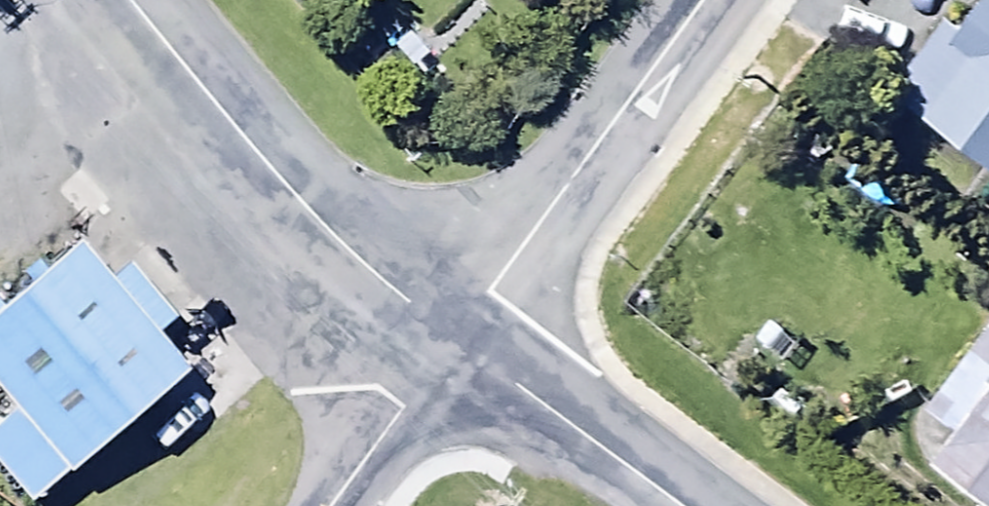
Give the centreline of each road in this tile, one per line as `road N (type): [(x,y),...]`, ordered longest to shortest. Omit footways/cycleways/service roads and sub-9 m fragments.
road 1 (residential): [(452,338),(297,204),(126,0)]
road 2 (residential): [(452,338),(704,0)]
road 3 (residential): [(680,505),(452,338)]
road 4 (residential): [(327,505),(452,338)]

